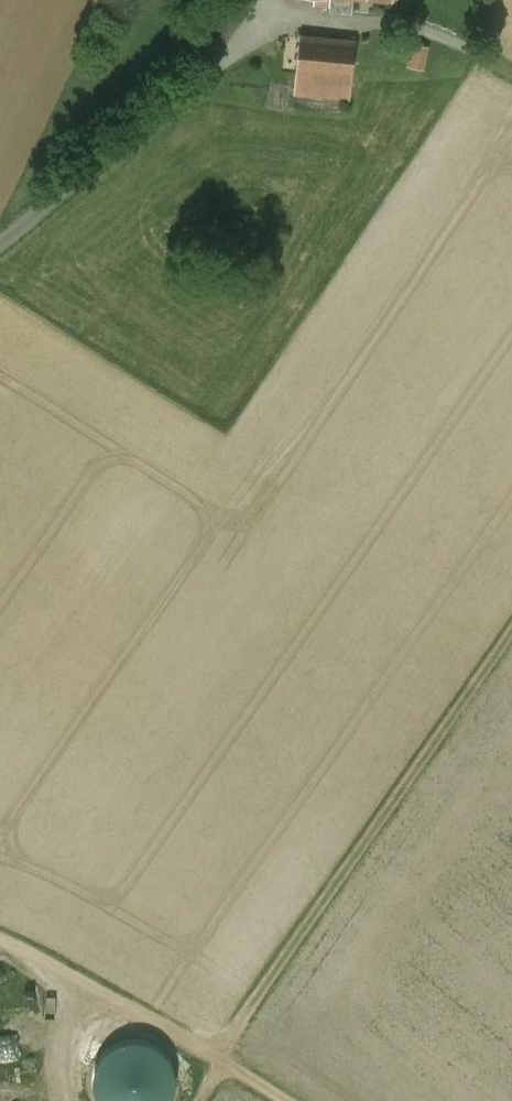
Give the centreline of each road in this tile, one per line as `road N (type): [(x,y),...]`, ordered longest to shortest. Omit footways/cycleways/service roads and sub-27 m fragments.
road 1 (track): [(220,1058),(511,629)]
road 2 (track): [(286,1100),(0,940)]

